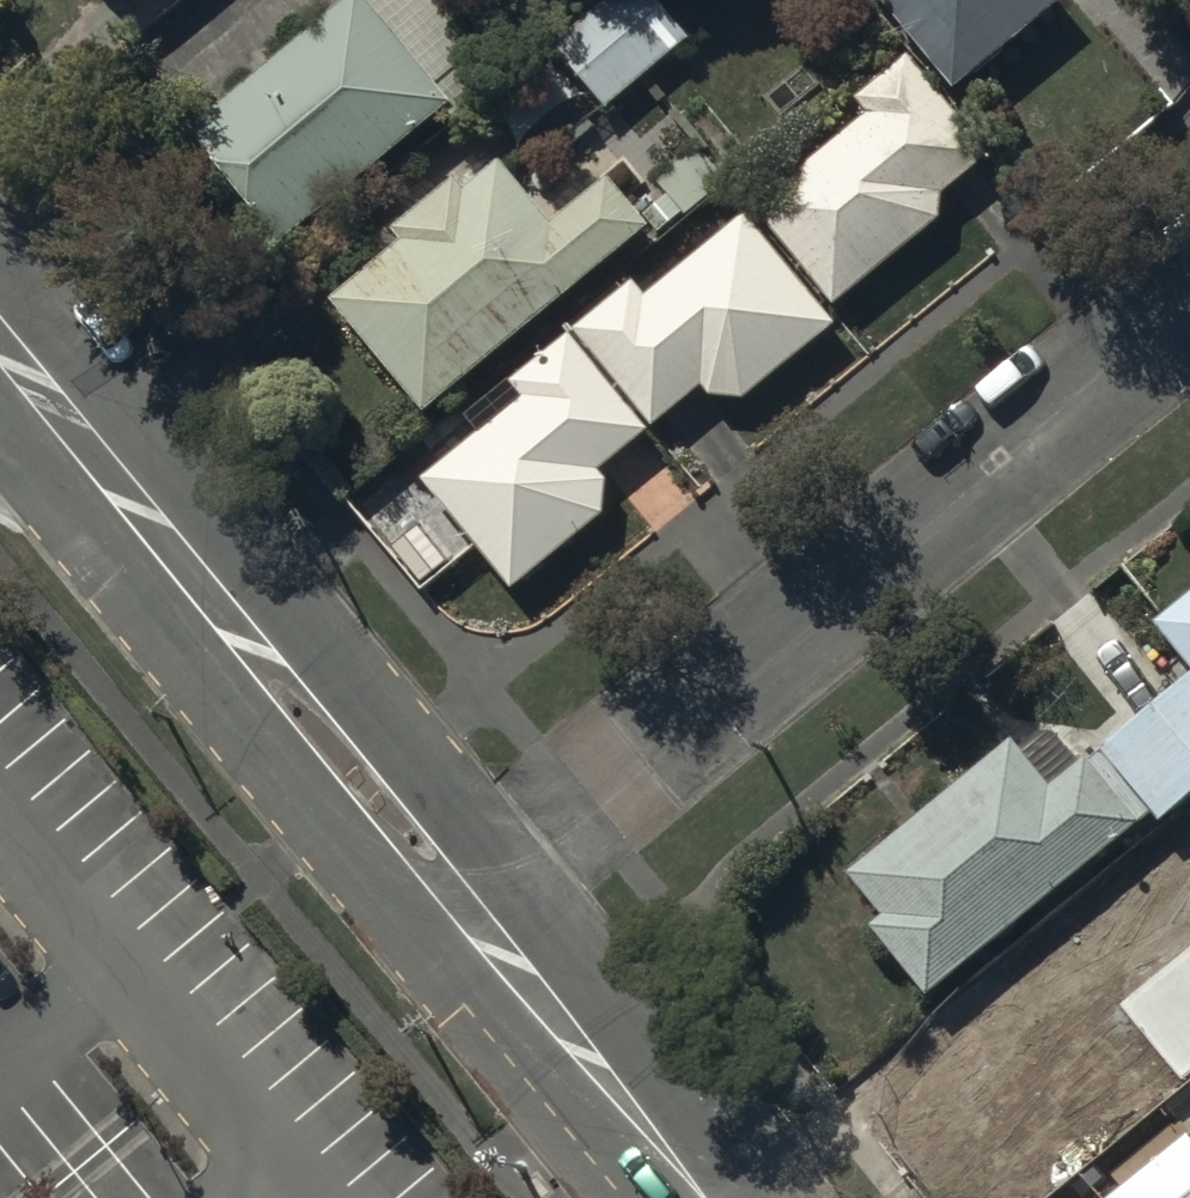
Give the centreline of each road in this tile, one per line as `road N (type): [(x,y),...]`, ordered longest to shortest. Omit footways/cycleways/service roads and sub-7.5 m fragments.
road 1 (residential): [(1189,305),(460,904)]
road 2 (residential): [(0,342),(460,904)]
road 3 (residential): [(460,904),(704,1197)]

